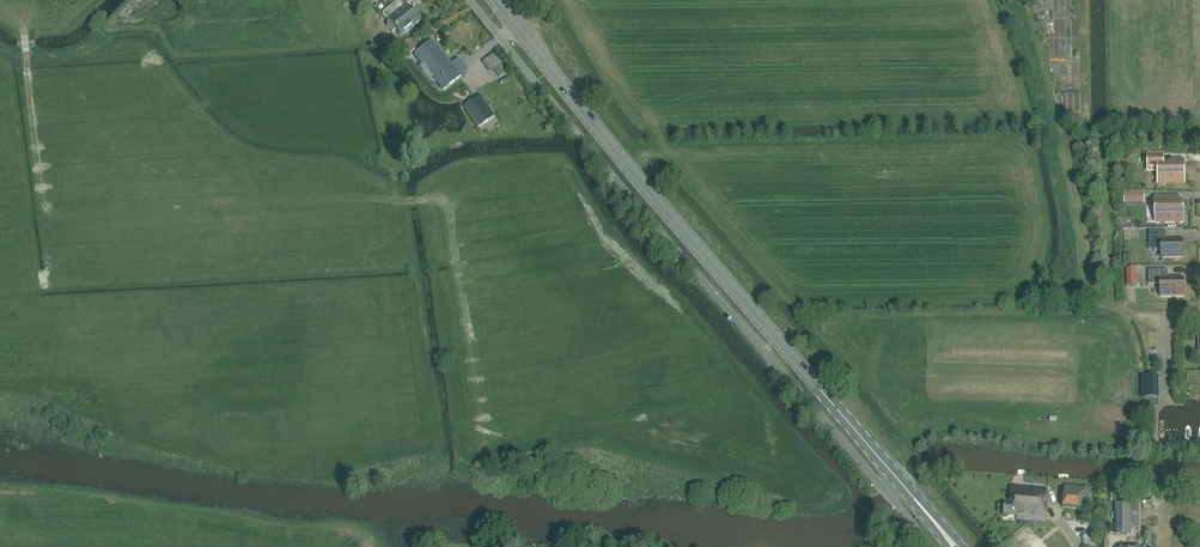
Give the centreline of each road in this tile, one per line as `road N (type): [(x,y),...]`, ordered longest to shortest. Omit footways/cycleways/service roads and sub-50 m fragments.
road 1 (primary): [(909,492),(496,0)]

